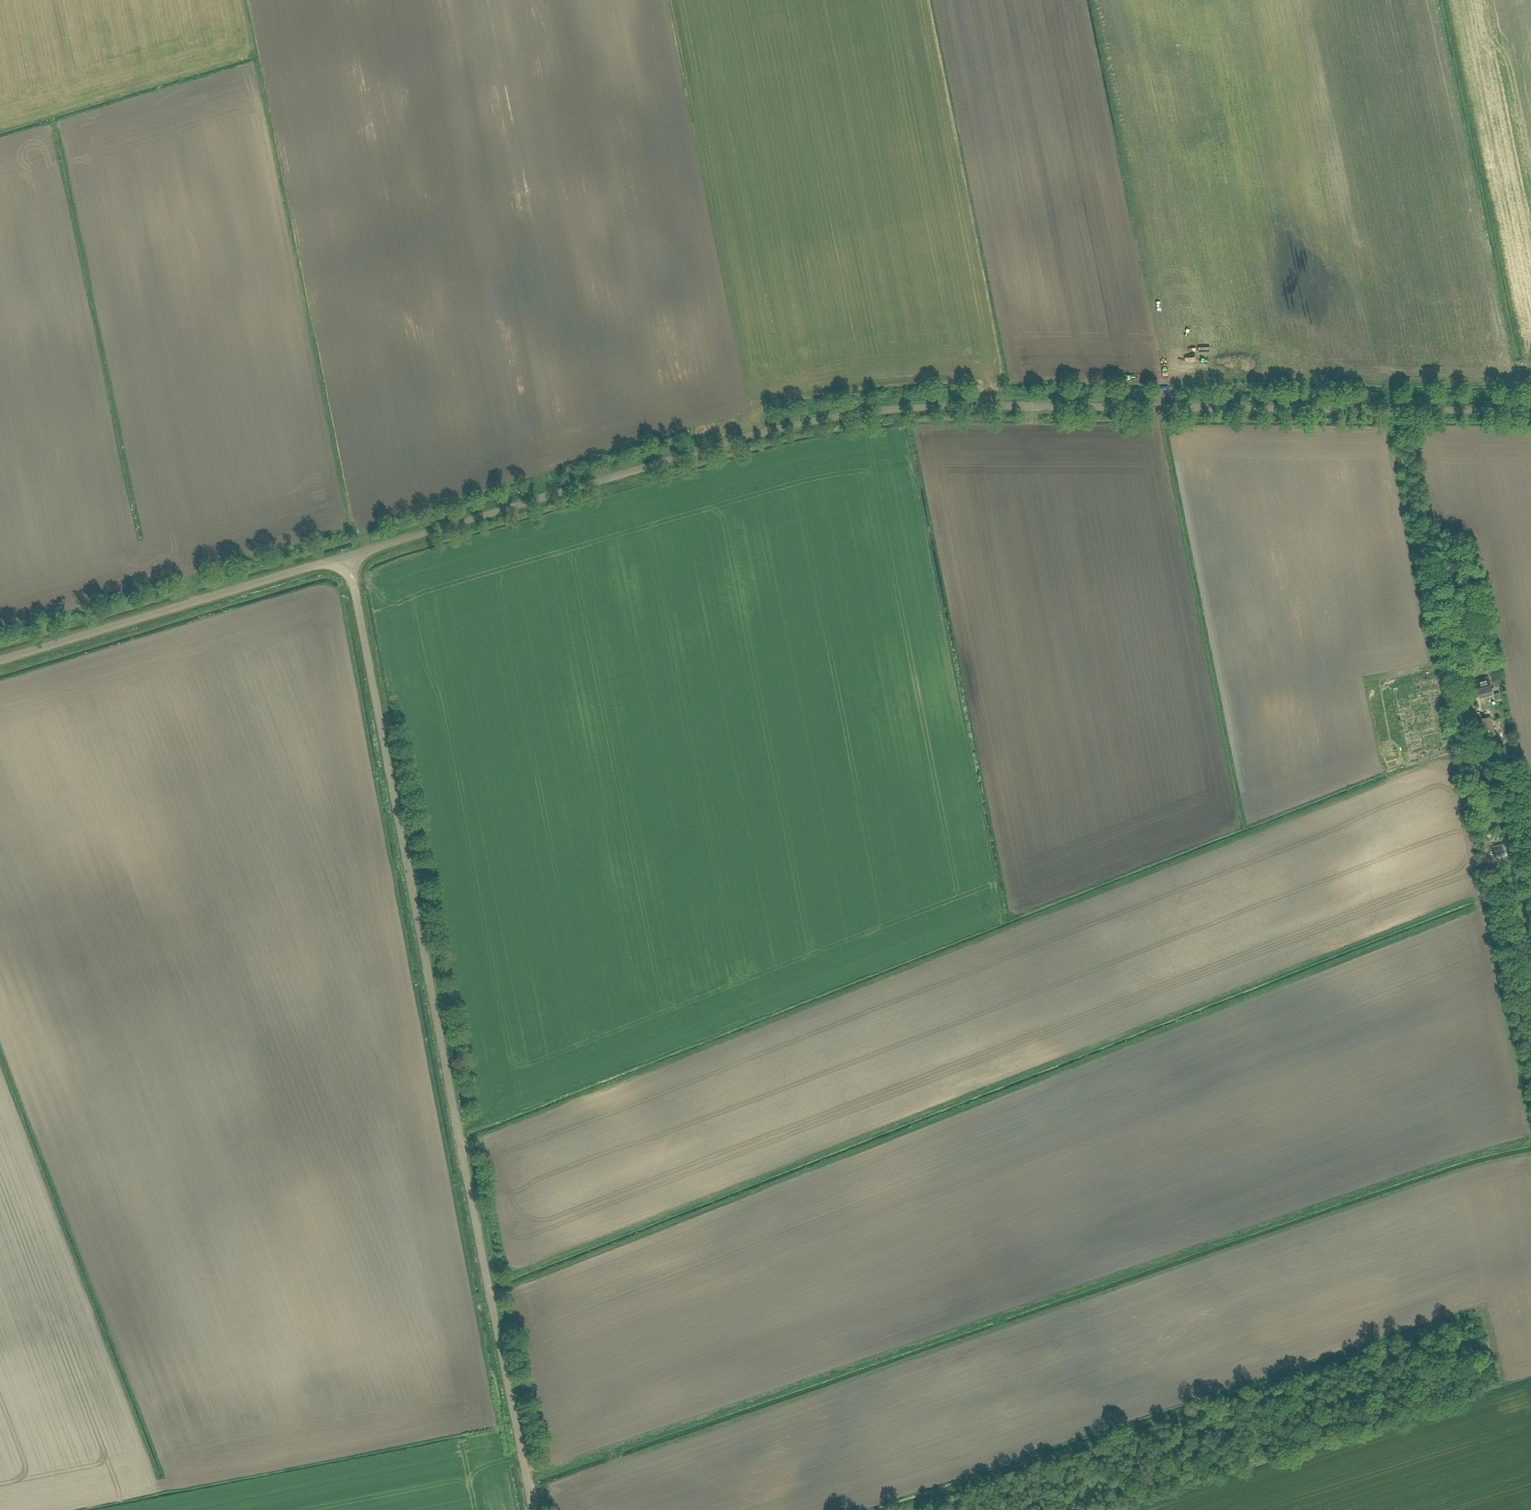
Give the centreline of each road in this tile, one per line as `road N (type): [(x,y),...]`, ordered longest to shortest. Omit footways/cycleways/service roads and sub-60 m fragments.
road 1 (unclassified): [(344,559),(796,427),(886,412),(1530,412)]
road 2 (unclassified): [(533,1509),(344,559)]
road 3 (unclassified): [(0,661),(344,559)]

